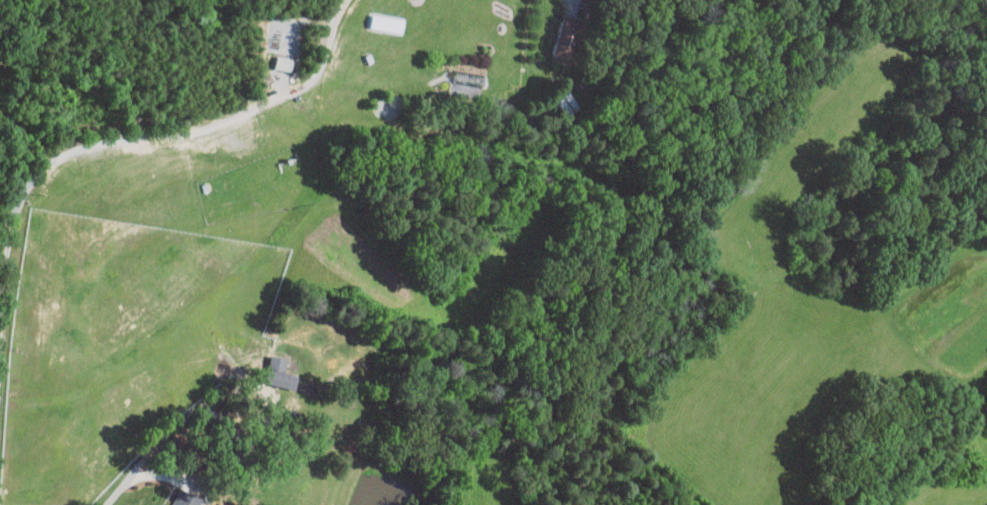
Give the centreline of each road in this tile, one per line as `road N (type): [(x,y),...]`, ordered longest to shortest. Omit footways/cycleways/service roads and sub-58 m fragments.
road 1 (residential): [(0,337),(9,238),(22,195),(46,167),(103,141),(182,136),(290,94),(323,73),(349,0)]

